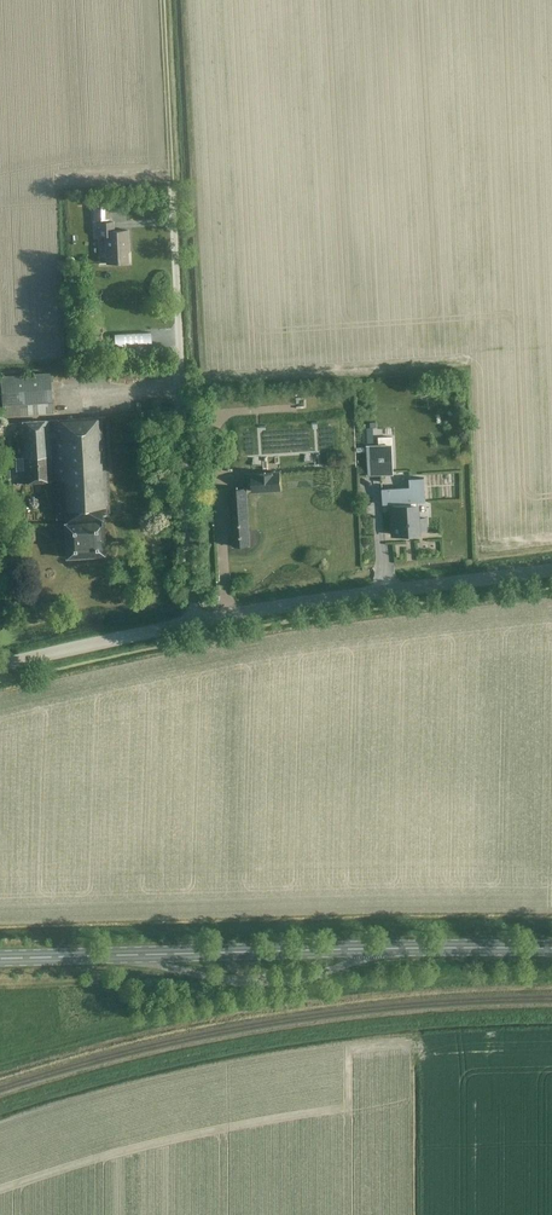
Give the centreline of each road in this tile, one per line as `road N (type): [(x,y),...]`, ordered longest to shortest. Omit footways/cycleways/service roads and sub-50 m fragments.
road 1 (primary): [(0,960),(551,949)]
road 2 (unclassified): [(194,622),(173,223)]
road 3 (tertiary): [(194,622),(551,573)]
road 4 (track): [(173,223),(162,0)]
road 5 (tertiary): [(0,667),(194,622)]

